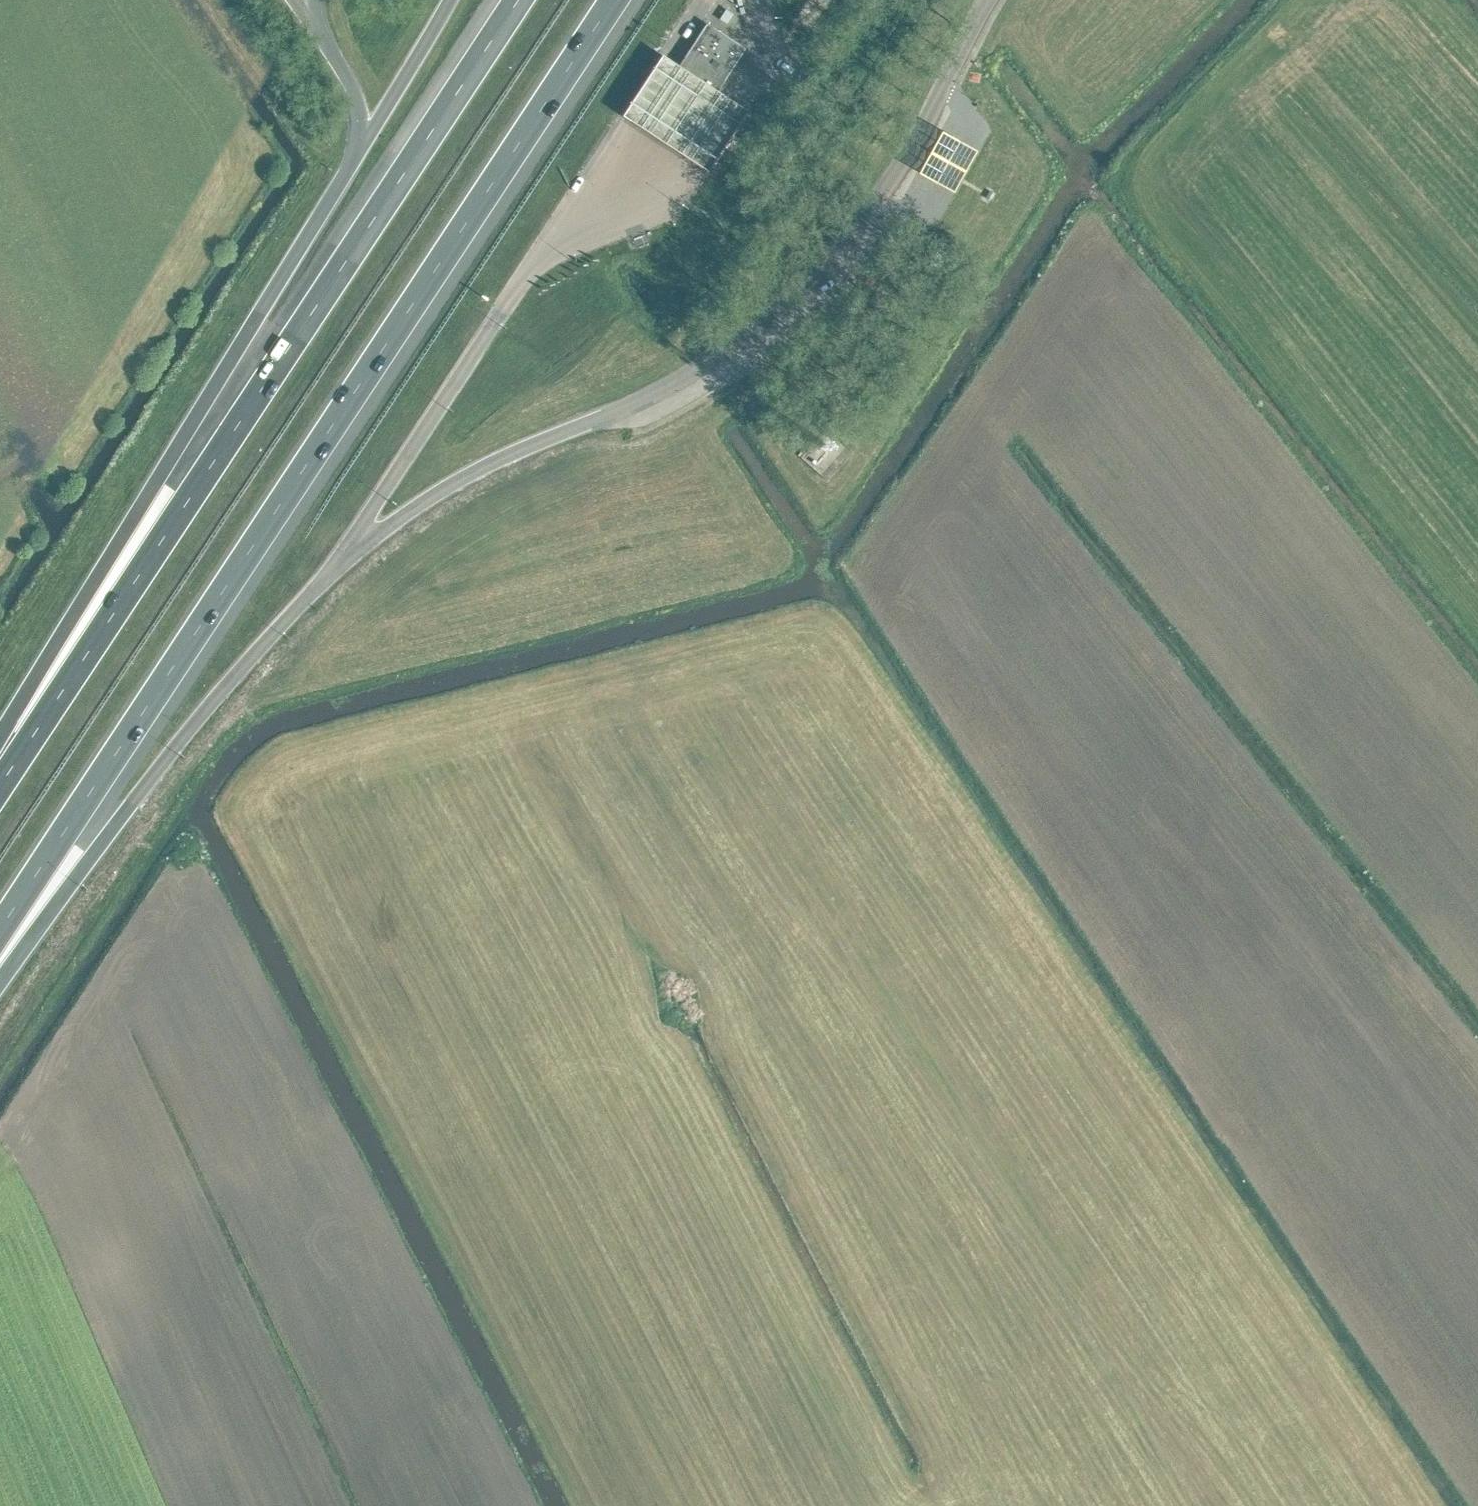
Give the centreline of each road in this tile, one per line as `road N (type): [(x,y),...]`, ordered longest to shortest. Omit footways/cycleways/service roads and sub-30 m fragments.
road 1 (motorway): [(0,927),(613,0)]
road 2 (motorway): [(518,0),(0,784)]
road 3 (motorway): [(367,135),(0,734)]
road 4 (motorway): [(0,976),(229,680),(352,548)]

